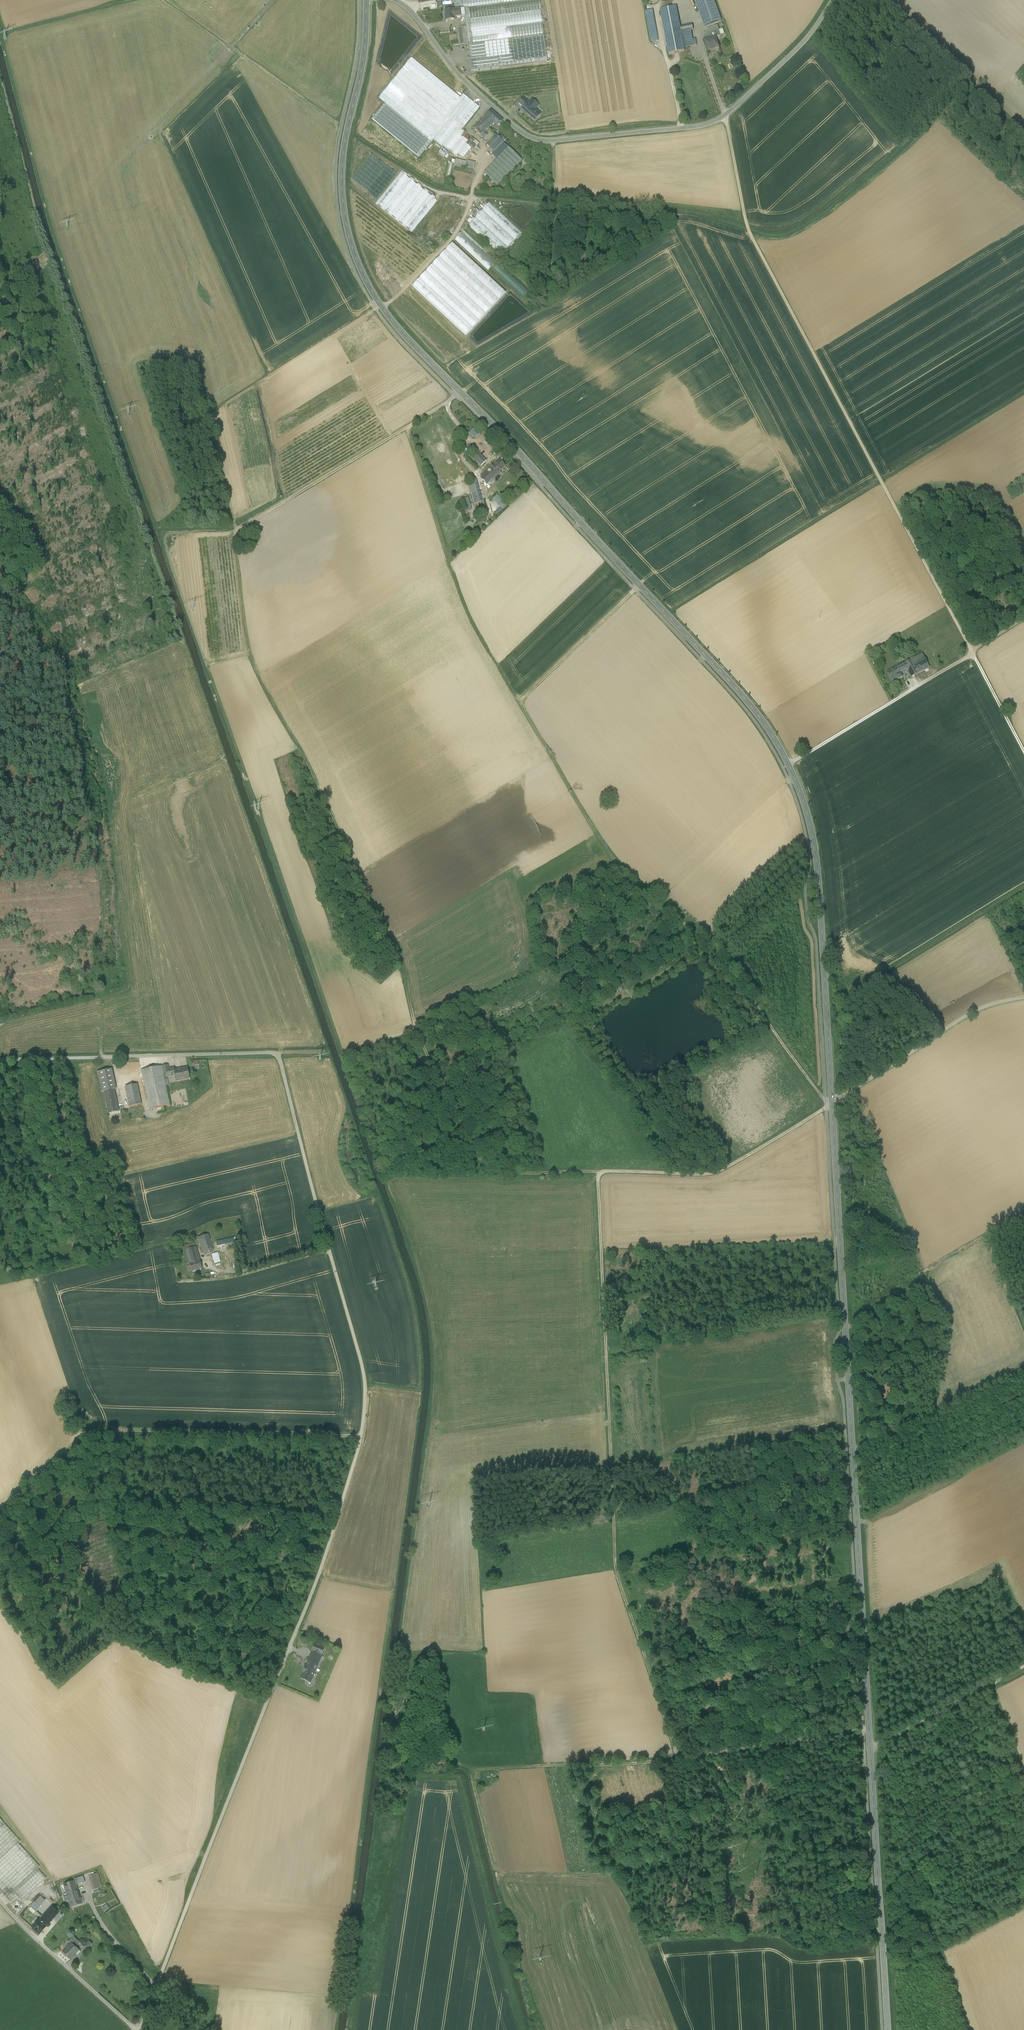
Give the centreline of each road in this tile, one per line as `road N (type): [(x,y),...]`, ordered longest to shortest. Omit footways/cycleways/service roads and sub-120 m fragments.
road 1 (unclassified): [(0,1061),(279,1058),(367,1381),(359,1450),(317,1582),(139,2029)]
road 2 (tertiary): [(366,0),(343,157),(354,249),(387,315),(770,728),(798,777),(814,843),(832,1101)]
road 3 (tertiary): [(832,1101),(887,2029)]
road 4 (track): [(832,1101),(705,938),(609,861),(465,612),(407,426)]
road 5 (track): [(406,991),(323,796),(245,653),(235,529),(446,404)]
road 6 (track): [(977,653),(754,238),(724,117)]
road 7 (track): [(598,1173),(619,1572),(677,1756)]
road 8 (tertiary): [(833,0),(807,40),(709,125),(556,142),(529,138),(486,103),(394,0)]
road 9 (track): [(406,991),(486,1175),(598,1173)]
road 10 (track): [(832,1101),(721,1172),(598,1173)]
road 11 (unclassified): [(1023,999),(980,1010),(832,1101)]
road 12 (track): [(977,653),(789,762)]
road 13 (track): [(276,0),(148,139)]
road 14 (unclassified): [(135,2029),(0,1902)]
road 15 (track): [(1023,1666),(871,1749)]
road 16 (track): [(690,0),(658,7),(683,129)]

